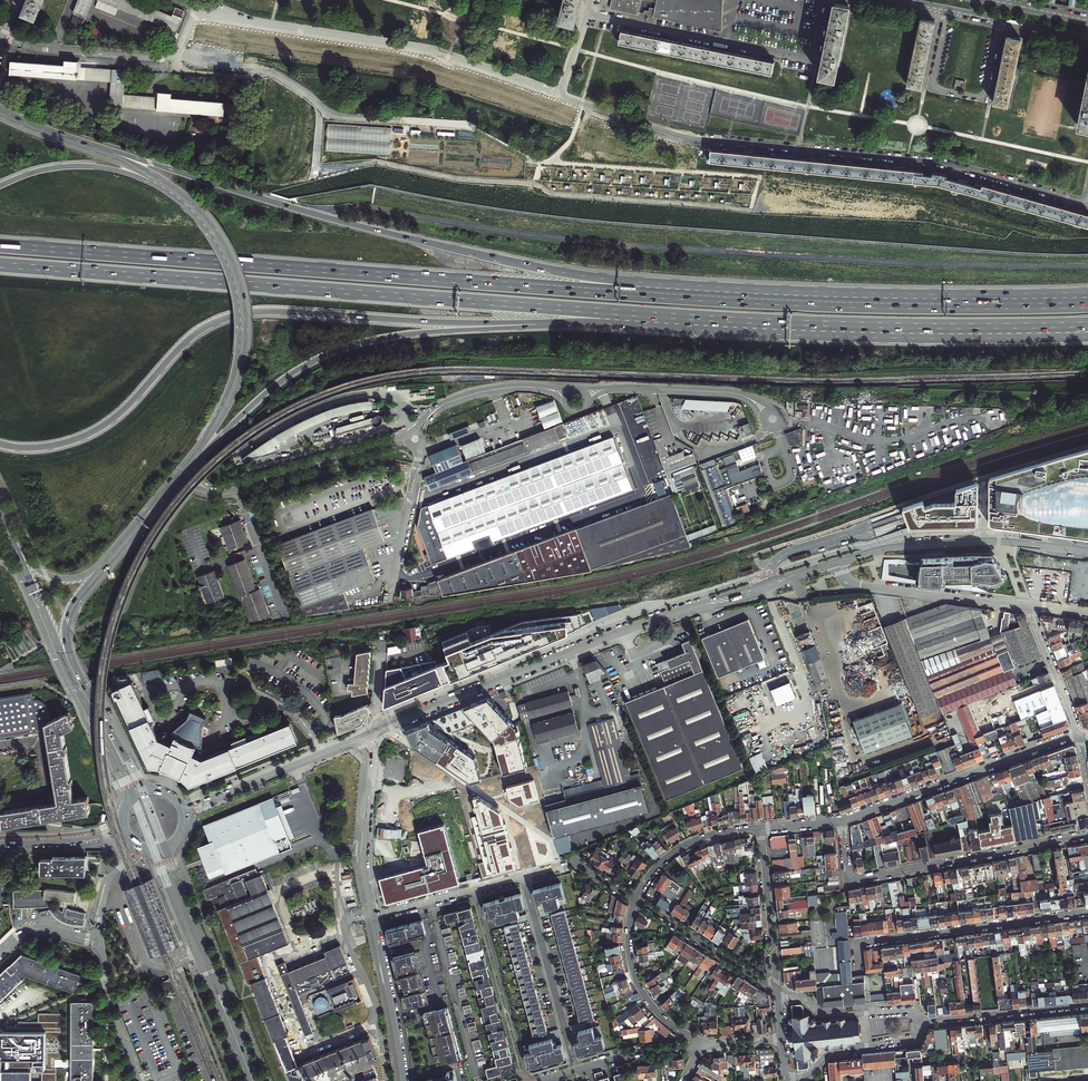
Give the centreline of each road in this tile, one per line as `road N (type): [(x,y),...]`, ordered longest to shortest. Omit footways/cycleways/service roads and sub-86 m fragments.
road 1 (motorway): [(748,300),(0,246)]
road 2 (motorway): [(0,265),(731,320)]
road 3 (motorway): [(748,300),(557,271),(355,227),(80,145)]
road 4 (motorway): [(0,444),(36,448),(84,437),(133,401),(197,333),(241,313),(579,324)]
road 5 (residential): [(1087,192),(1076,201),(942,164),(685,138),(559,95)]
road 6 (tertiary): [(839,563),(624,631),(372,733)]
road 7 (motorway): [(185,469),(276,384),(340,349),(403,334),(579,324)]
road 8 (residential): [(199,3),(256,24),(429,51),(559,95)]
road 9 (secondary): [(185,469),(234,388),(243,319),(228,258),(183,199)]
road 10 (residential): [(1087,834),(853,880),(842,820)]
road 11 (secondary): [(7,528),(133,796)]
road 12 (residential): [(826,0),(814,61),(586,14)]
road 13 (secondary): [(143,791),(68,644),(72,607),(111,554)]
road 14 (residential): [(859,969),(857,943),(1087,912)]
road 15 (motorway): [(1004,307),(748,300)]
road 16 (residential): [(842,820),(1078,733)]
road 17 (tertiary): [(1087,550),(988,541),(889,548),(839,563)]
road 18 (secondary): [(258,1080),(165,848)]
road 19 (secondary): [(154,850),(248,1080)]
road 20 (residential): [(199,3),(180,46),(162,59),(39,49),(3,37)]
road 21 (motorway): [(866,325),(1087,337)]
road 22 (motorway): [(866,325),(1087,324)]
road 23 (residential): [(946,8),(931,88),(985,100),(1001,19)]
road 24 (tertiary): [(372,733),(182,811)]
road 25 (residential): [(576,1070),(523,875)]
road 26 (residential): [(1029,606),(855,583),(839,563)]
road 27 (residential): [(473,889),(528,1080)]
road 28 (motorway): [(183,199),(96,167),(53,168),(0,186)]
road 29 (residential): [(374,916),(364,863),(372,733)]
road 30 (residential): [(710,1046),(668,1022),(638,985),(629,943),(636,900)]
road 31 (residential): [(778,990),(636,900)]
road 32 (residential): [(404,1080),(374,916)]
road 33 (residential): [(925,1022),(1087,1006)]
road 34 (residential): [(761,829),(778,990)]
road 35 (residential): [(786,1078),(809,1073),(830,1051),(910,1041),(925,1022)]
road 36 (residential): [(925,1022),(908,1010),(829,1016),(798,996),(779,998)]
road 37 (residential): [(636,900),(658,865),(684,846),(761,829)]
road 38 (motorway): [(579,324),(731,320)]
road 39 (unclassified): [(101,944),(114,1017),(140,1080)]
road 40 (residential): [(710,1046),(576,1070)]
road 41 (residential): [(1029,606),(1078,733)]
road 42 (motorway): [(731,320),(866,325)]
road 43 (secondary): [(7,528),(31,563),(56,578),(81,577),(111,554)]
road 44 (tertiary): [(123,829),(0,842)]

